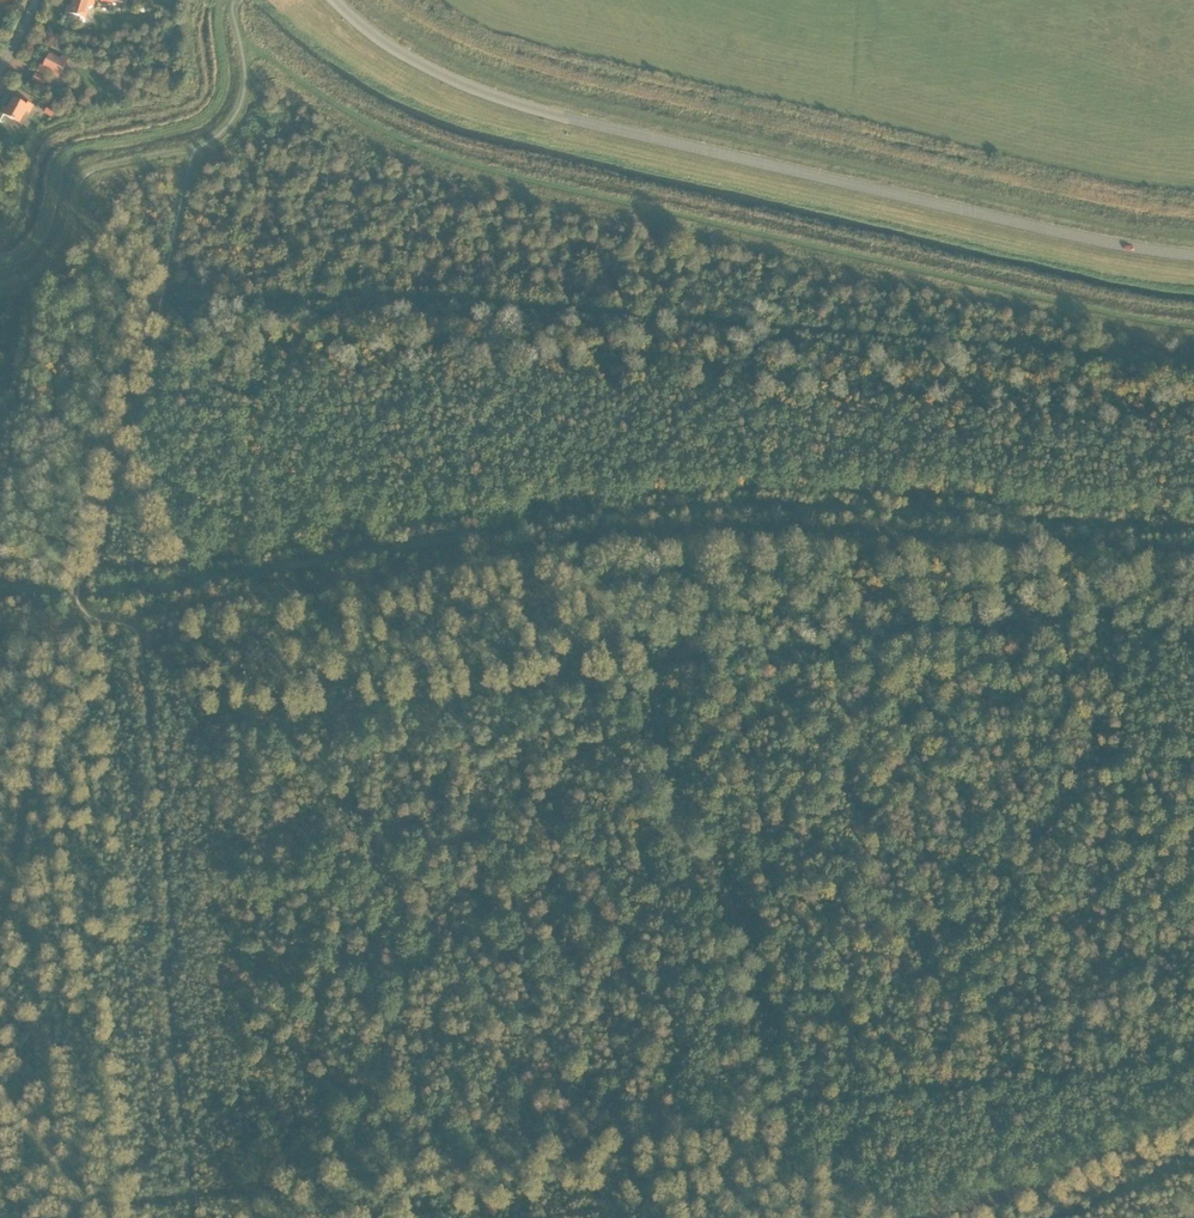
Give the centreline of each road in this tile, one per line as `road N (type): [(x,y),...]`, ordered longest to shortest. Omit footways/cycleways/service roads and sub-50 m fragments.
road 1 (track): [(1193,522),(713,495),(515,513),(173,569),(86,568)]
road 2 (unclassified): [(1193,255),(1095,241),(521,105),(400,54),(333,0)]
road 3 (track): [(86,614),(65,640),(0,922)]
road 4 (track): [(0,1078),(96,1207),(189,1200)]

